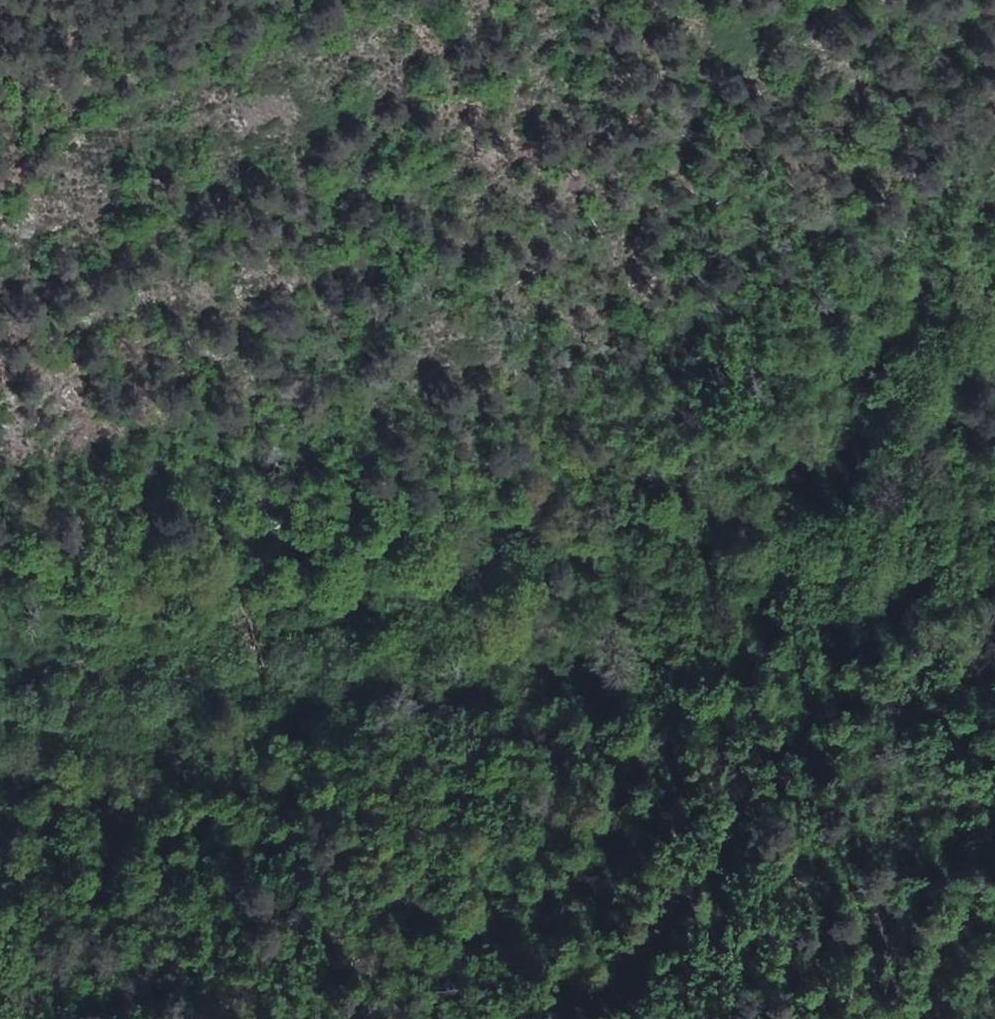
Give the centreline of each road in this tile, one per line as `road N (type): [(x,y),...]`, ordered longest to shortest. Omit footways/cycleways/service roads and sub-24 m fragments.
road 1 (track): [(295,1018),(281,952),(466,783),(580,655)]

